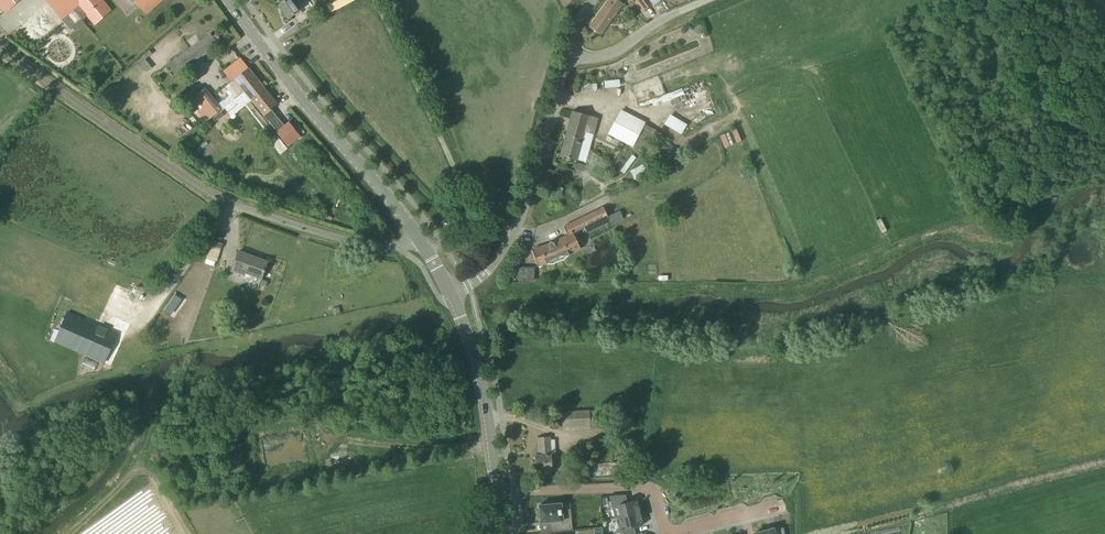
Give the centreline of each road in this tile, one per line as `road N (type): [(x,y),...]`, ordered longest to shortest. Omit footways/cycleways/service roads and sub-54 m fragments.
road 1 (unclassified): [(426,247),(350,239),(239,205),(0,50)]
road 2 (tertiary): [(426,247),(226,0)]
road 3 (track): [(517,226),(480,227),(367,0)]
road 4 (unclassified): [(452,297),(489,272),(517,226),(567,59)]
road 5 (tertiary): [(452,297),(479,369),(495,493)]
road 6 (residential): [(495,493),(645,487),(657,499),(664,533)]
road 7 (track): [(67,533),(138,462),(165,387)]
road 8 (track): [(490,444),(336,439)]
road 9 (unclassified): [(567,59),(607,56),(705,0)]

